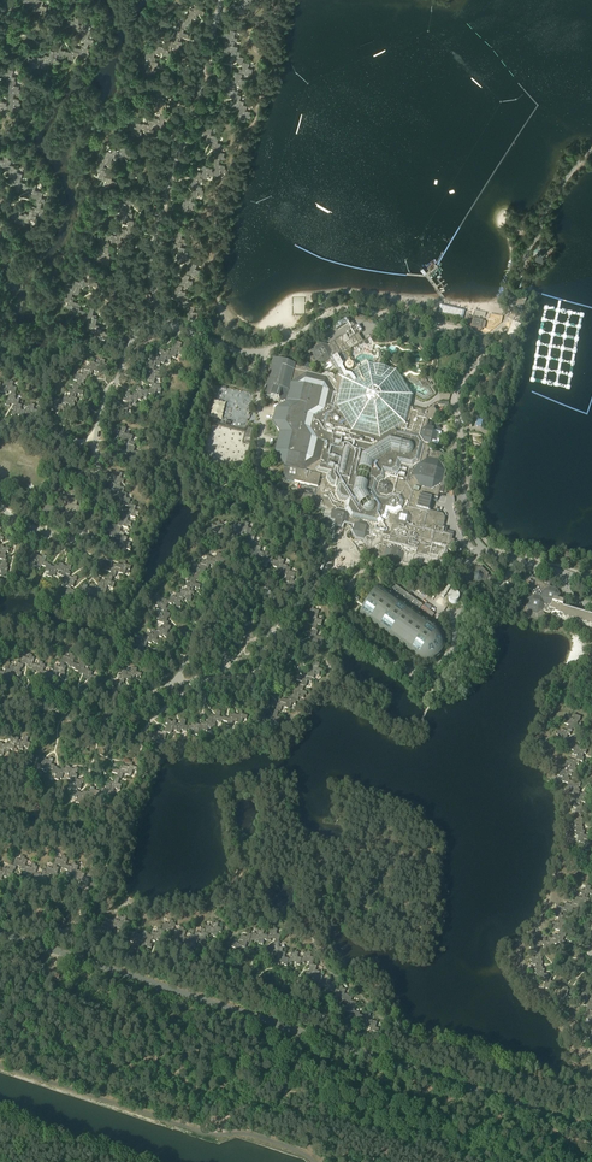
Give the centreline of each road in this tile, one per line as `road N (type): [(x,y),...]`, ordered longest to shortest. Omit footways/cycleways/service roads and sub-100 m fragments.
road 1 (unclassified): [(591,1127),(0,931)]
road 2 (track): [(0,1119),(131,1161)]

